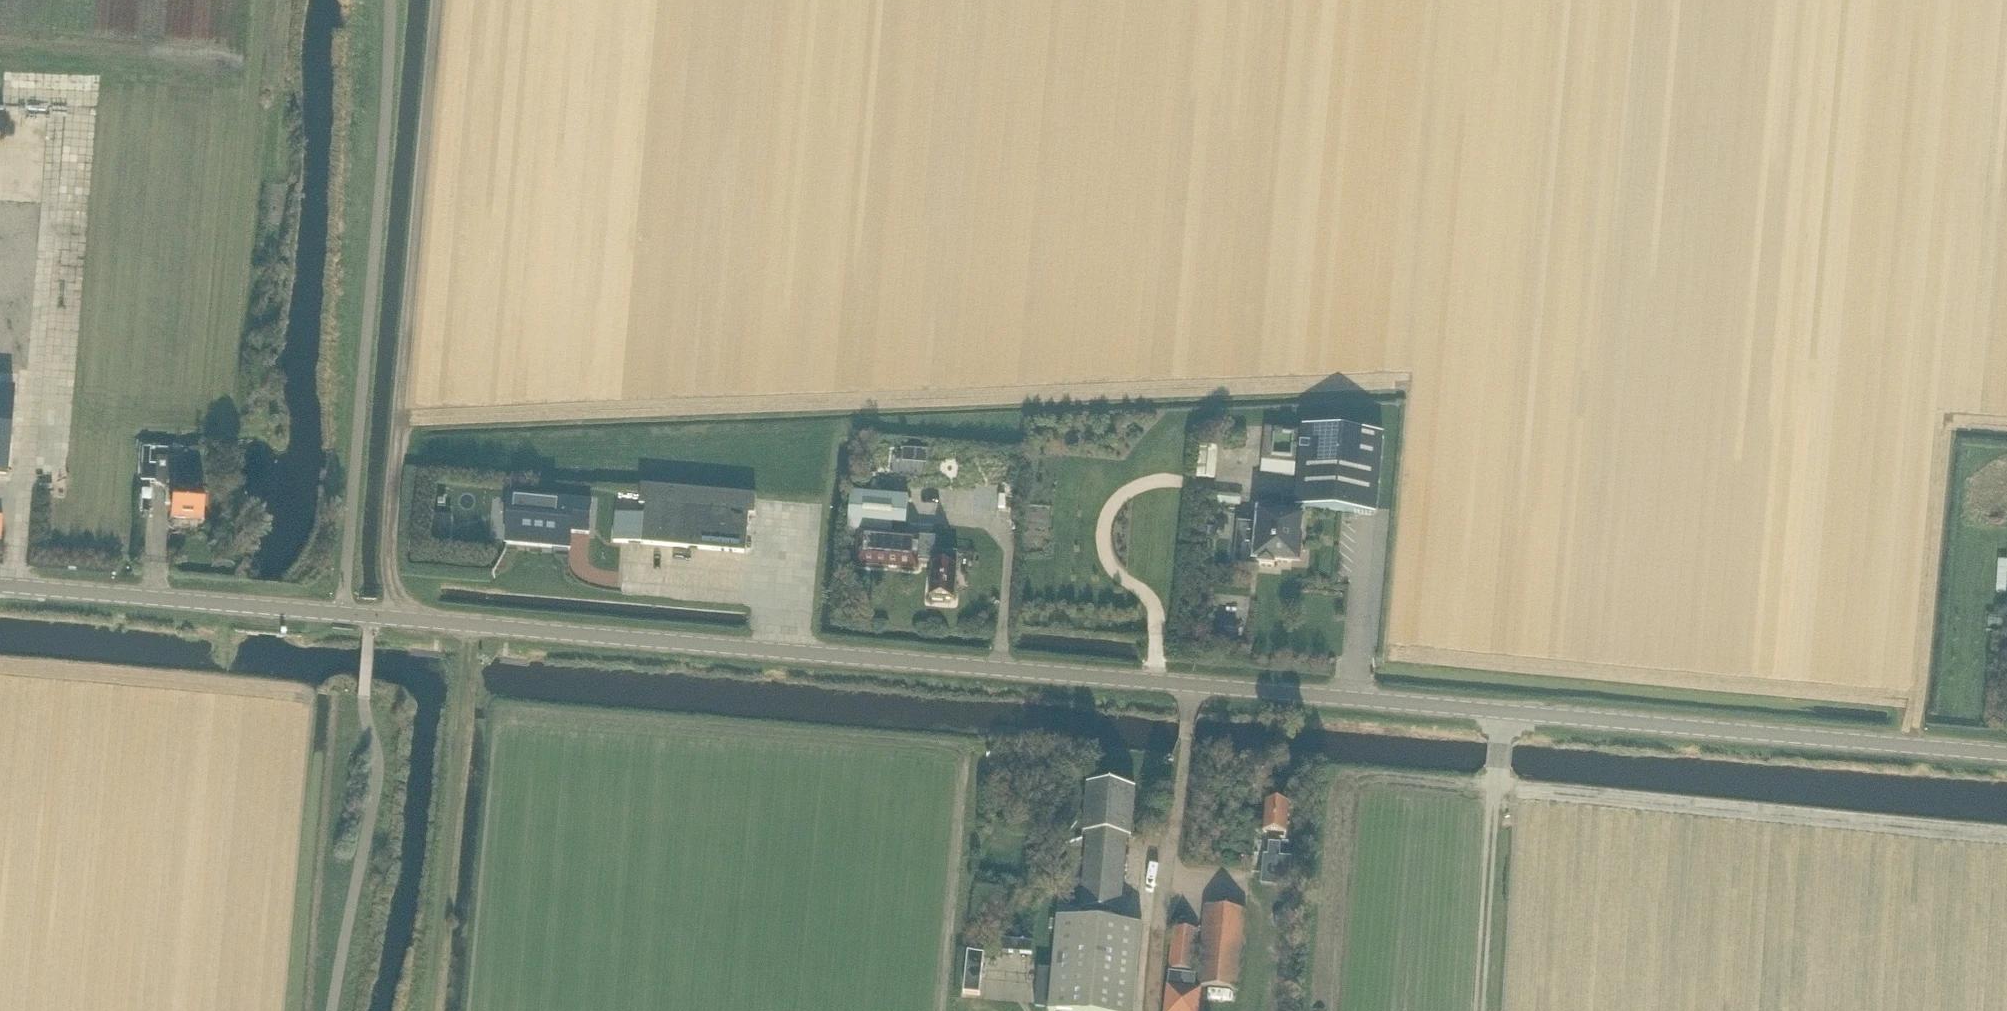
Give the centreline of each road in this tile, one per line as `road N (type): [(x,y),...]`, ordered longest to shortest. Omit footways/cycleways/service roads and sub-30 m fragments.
road 1 (unclassified): [(2006,756),(0,585)]
road 2 (track): [(400,619),(387,574),(440,0)]
road 3 (track): [(429,1010),(472,625)]
road 4 (track): [(1503,715),(1479,1010)]

